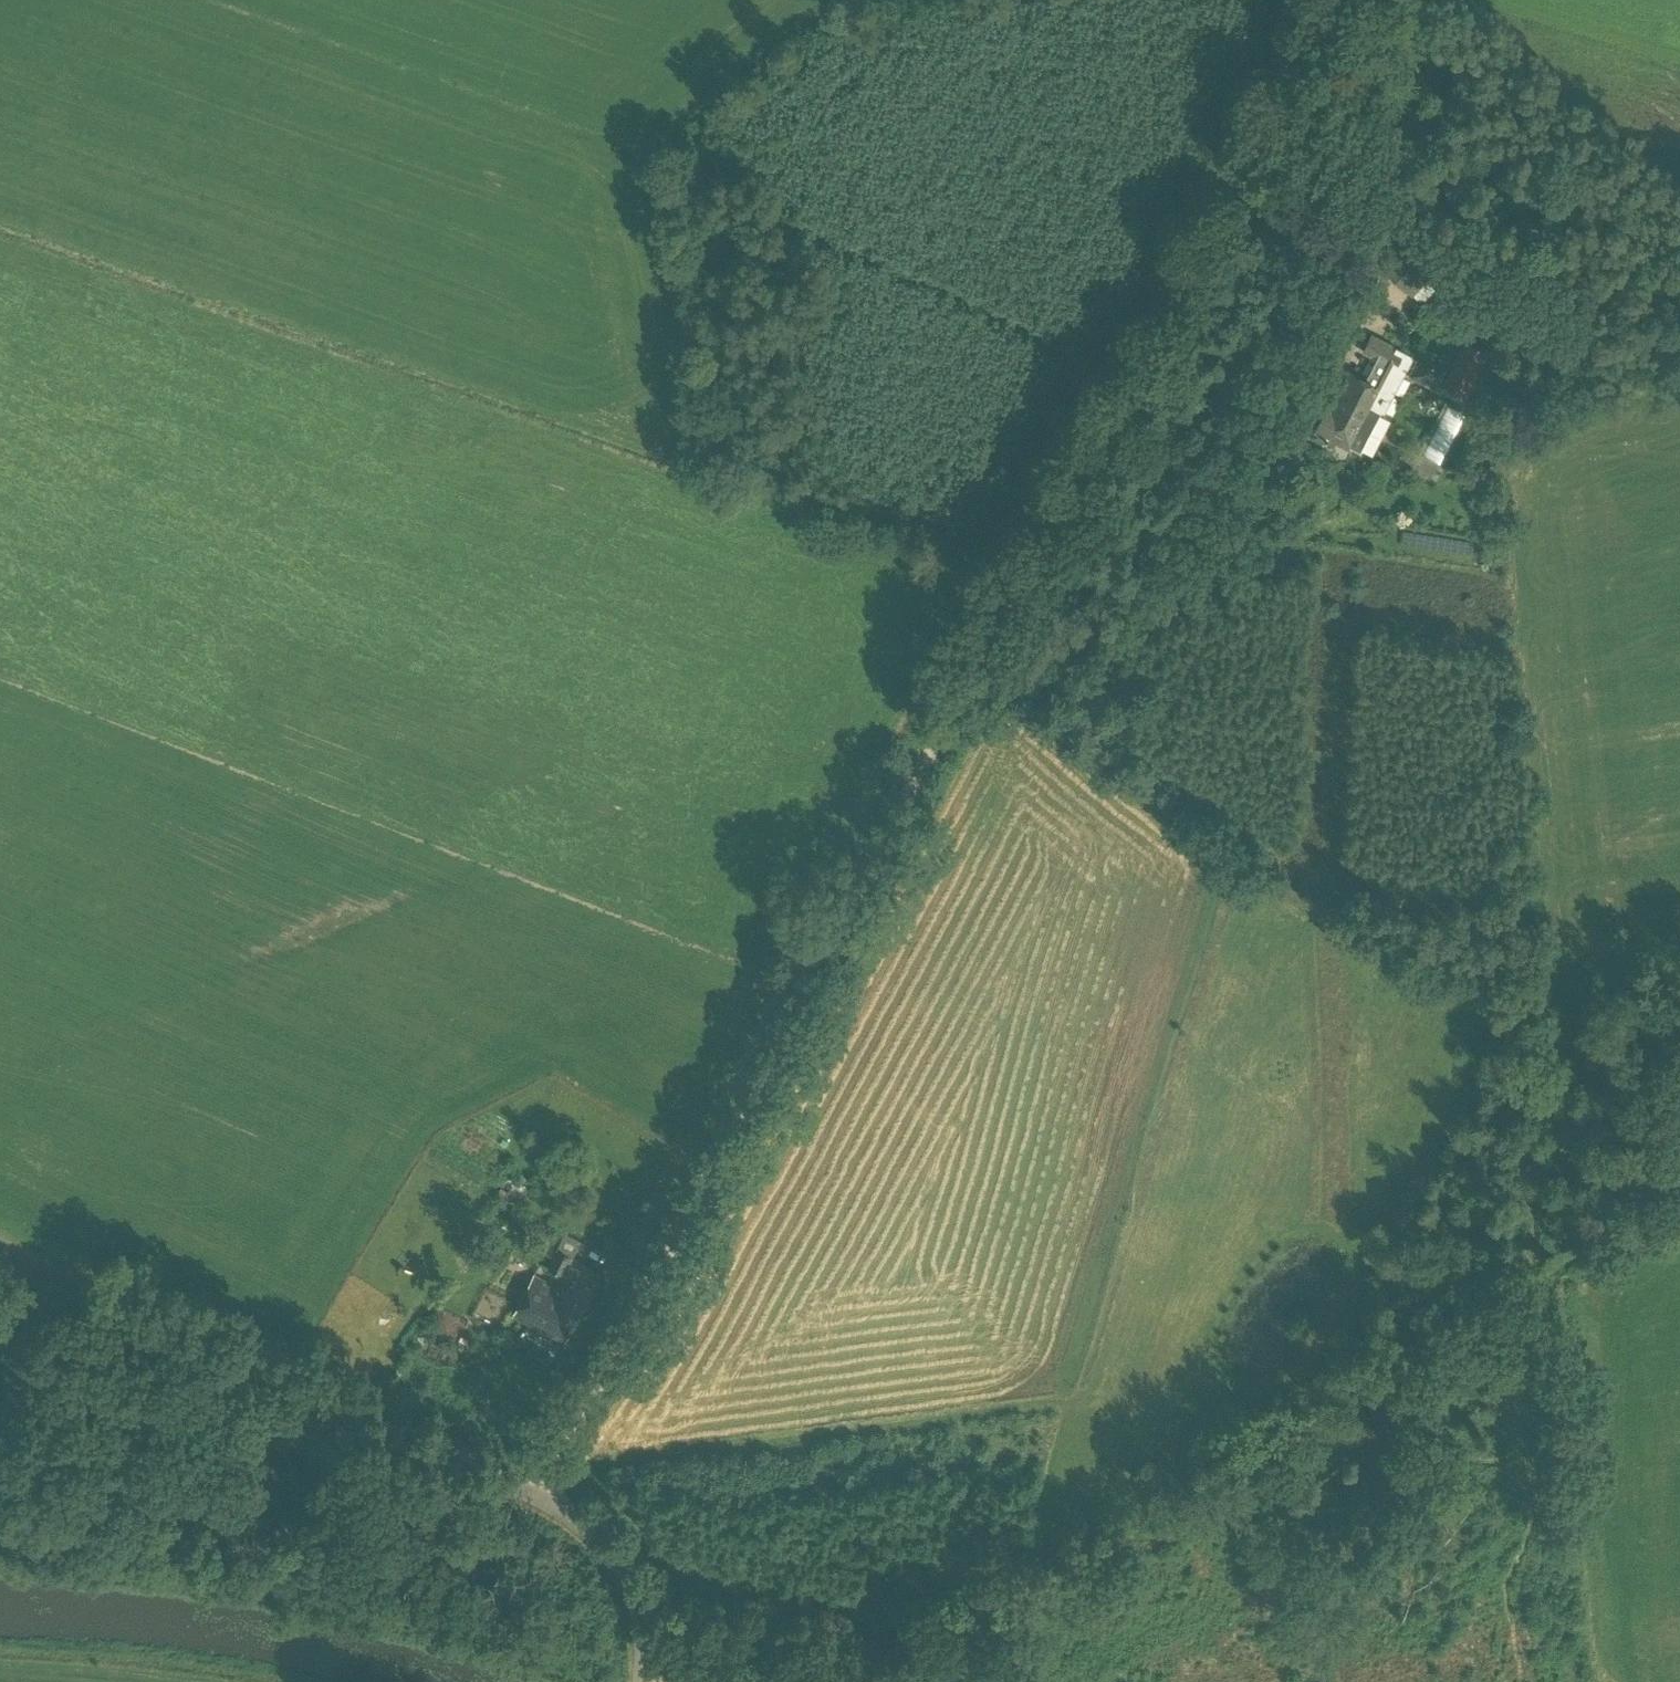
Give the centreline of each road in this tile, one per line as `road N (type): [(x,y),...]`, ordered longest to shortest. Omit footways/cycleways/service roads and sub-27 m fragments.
road 1 (track): [(600,1378),(1333,0)]
road 2 (unclassified): [(536,1499),(451,1451),(0,1243)]
road 3 (unclassified): [(643,1680),(643,1626),(625,1574),(580,1524),(536,1499)]
road 4 (unclassified): [(536,1499),(600,1378)]

